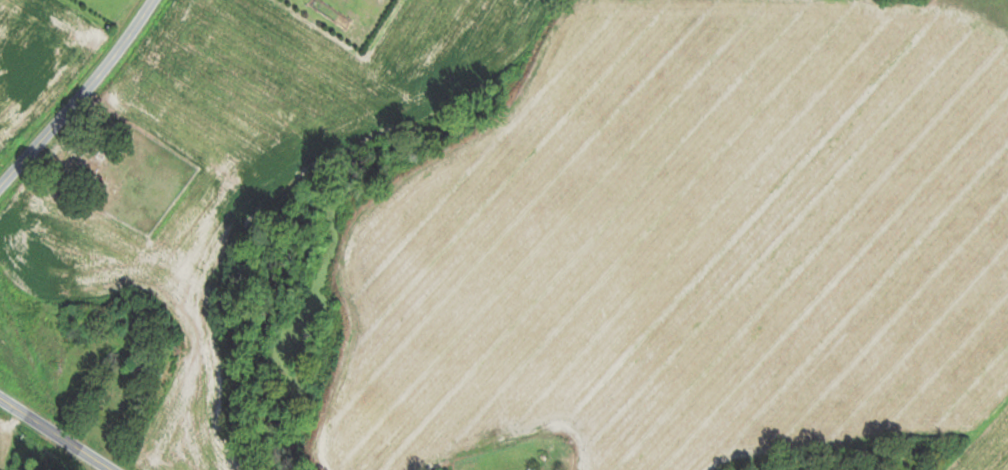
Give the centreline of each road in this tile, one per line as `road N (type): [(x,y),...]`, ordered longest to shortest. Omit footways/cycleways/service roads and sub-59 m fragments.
road 1 (residential): [(0,186),(151,0)]
road 2 (residential): [(118,469),(0,394)]

